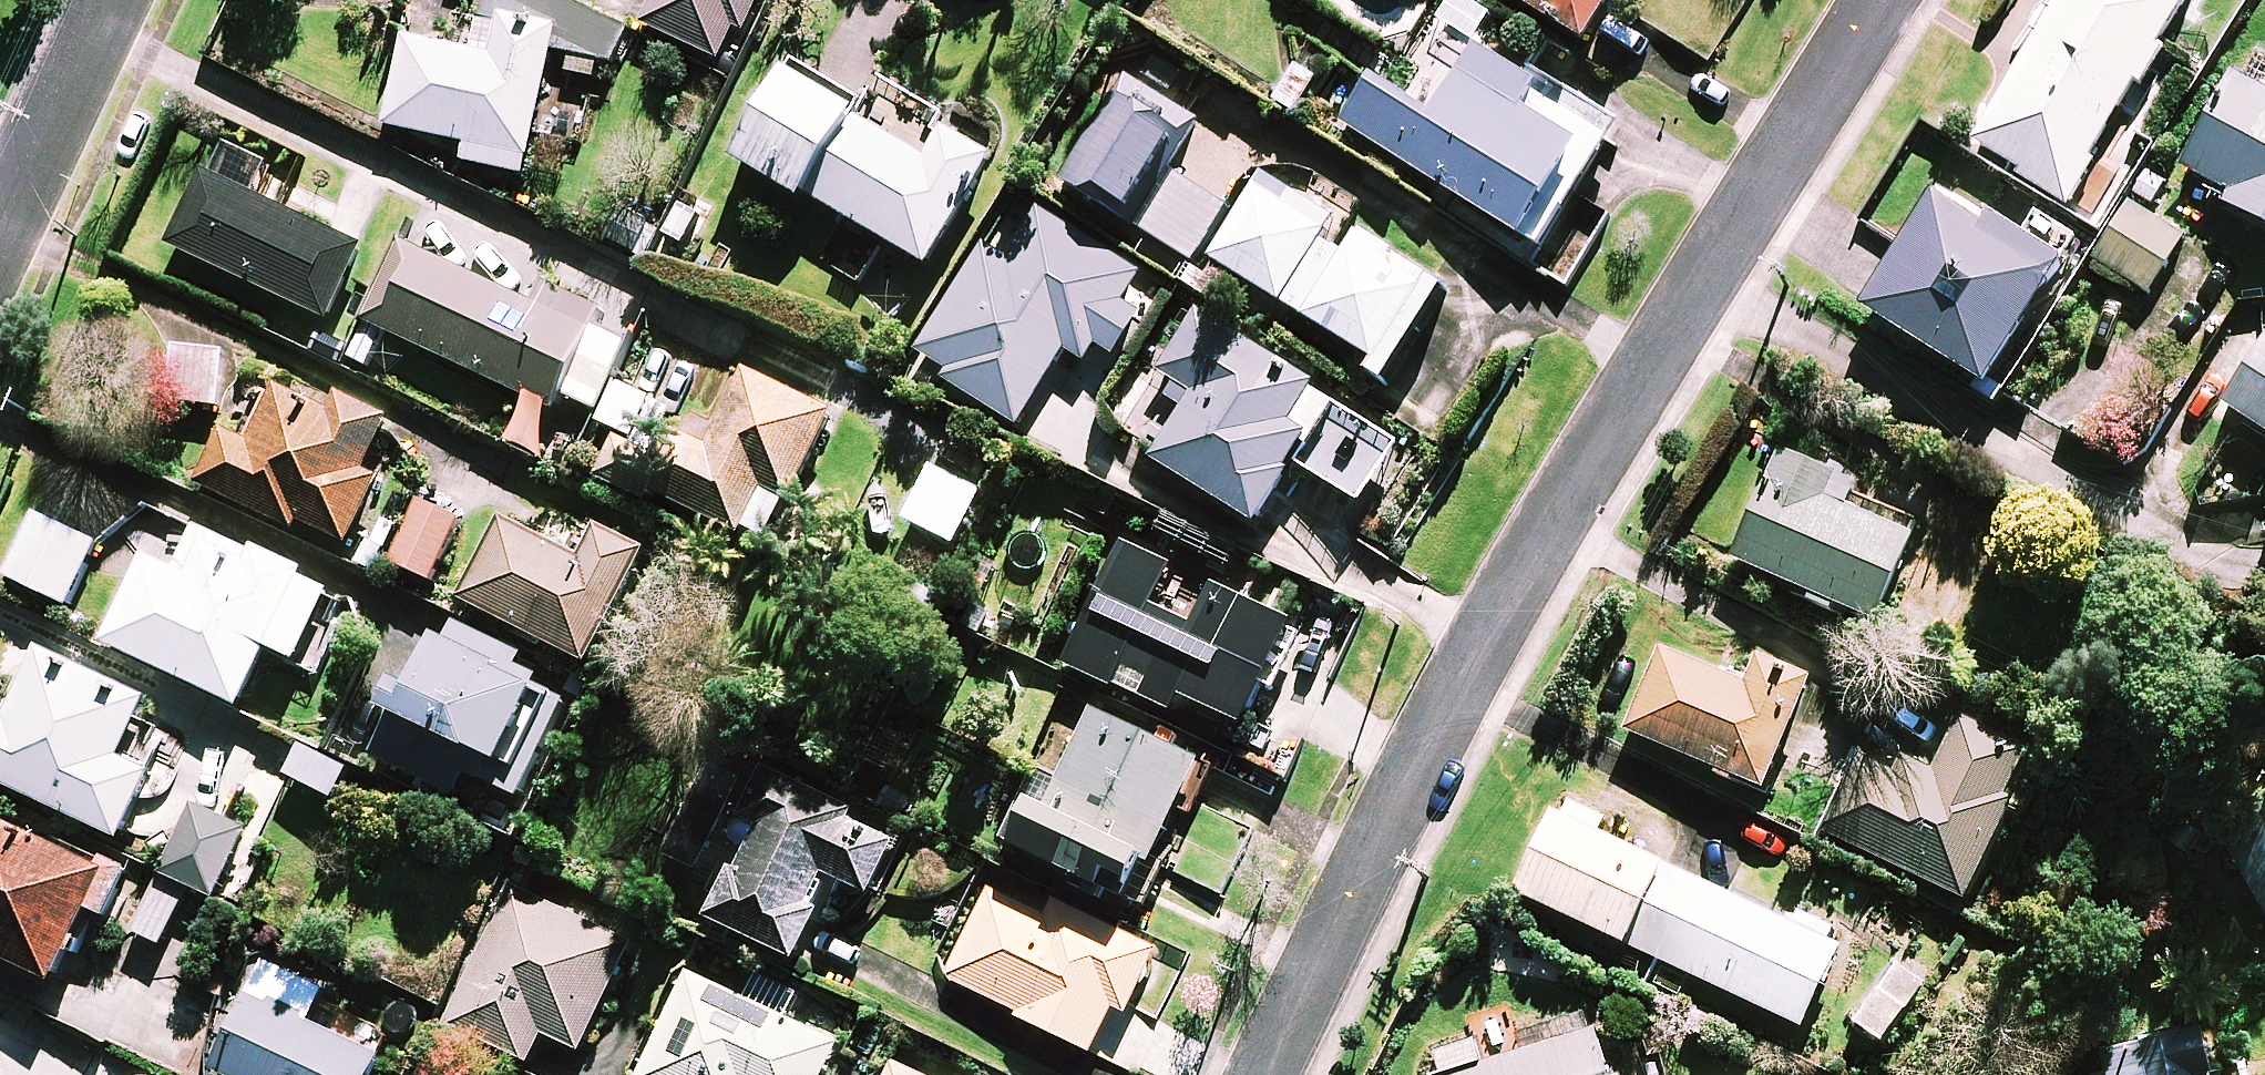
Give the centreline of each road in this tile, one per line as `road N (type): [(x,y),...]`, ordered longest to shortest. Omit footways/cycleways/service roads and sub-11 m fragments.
road 1 (residential): [(1707,280),(1539,551),(1268,1074)]
road 2 (residential): [(1707,280),(2191,543)]
road 3 (residential): [(1882,0),(1707,280)]
road 4 (residential): [(105,0),(30,157)]

